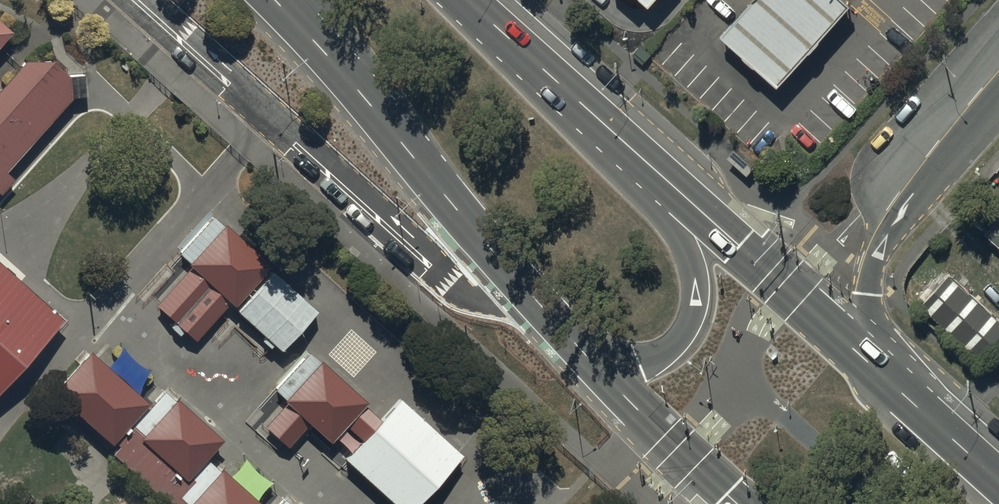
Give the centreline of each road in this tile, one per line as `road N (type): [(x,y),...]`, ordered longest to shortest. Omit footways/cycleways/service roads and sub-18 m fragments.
road 1 (secondary): [(556,82),(878,372)]
road 2 (secondary): [(556,82),(677,237),(695,277),(688,326),(660,354),(625,361),(573,342)]
road 3 (unclassified): [(482,241),(404,235),(356,205),(320,170),(270,90),(170,0)]
road 4 (secondary): [(482,241),(275,0)]
road 5 (secondary): [(736,503),(573,342)]
road 6 (tertiary): [(899,194),(868,295),(878,372)]
road 7 (secondary): [(878,372),(998,481)]
road 8 (tertiary): [(899,194),(998,71)]
road 9 (secondary): [(573,342),(482,241)]
road 10 (secondary): [(464,0),(556,82)]

